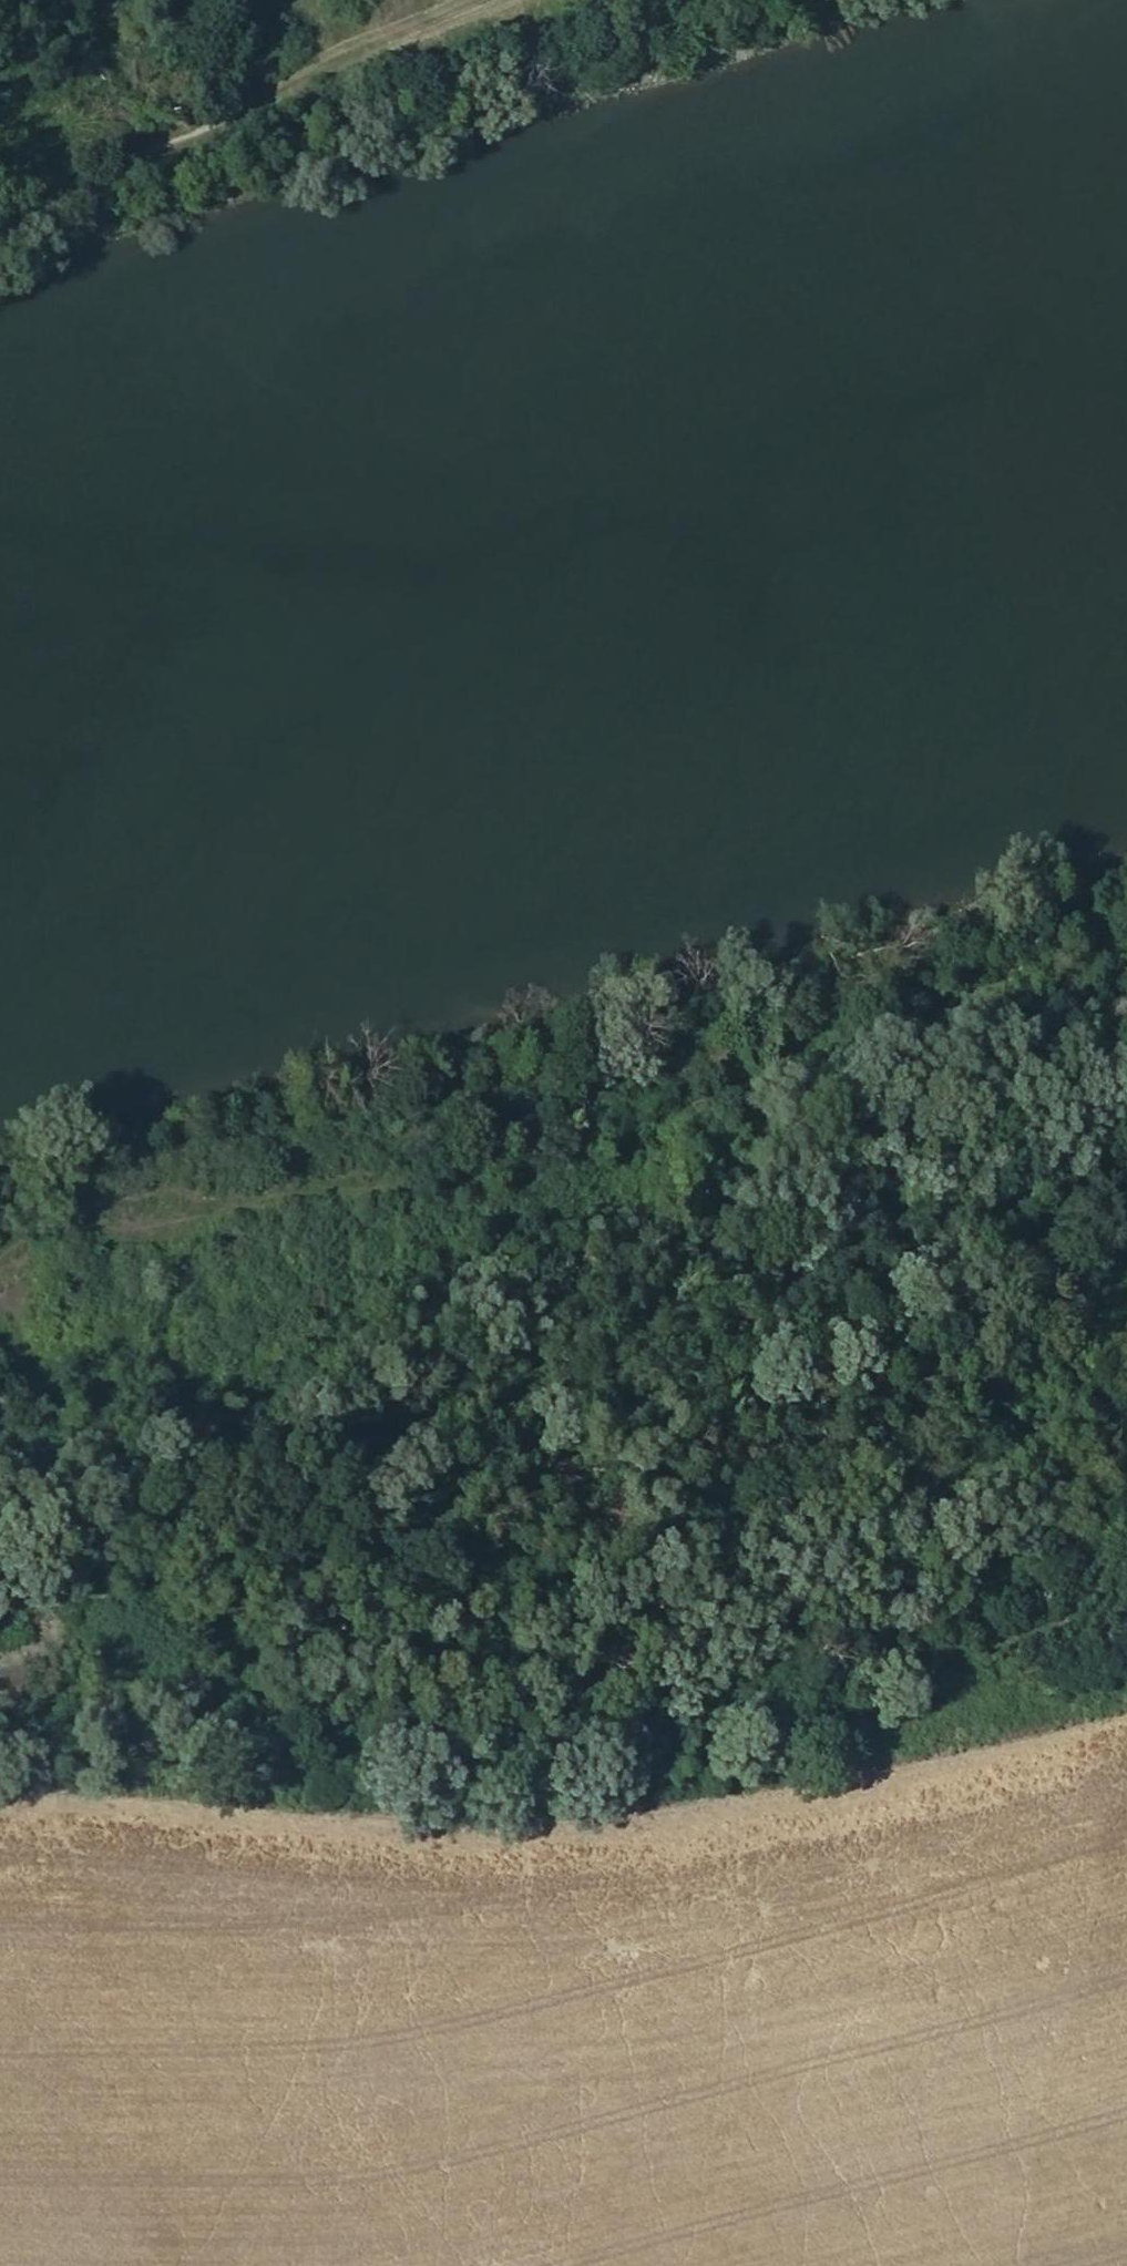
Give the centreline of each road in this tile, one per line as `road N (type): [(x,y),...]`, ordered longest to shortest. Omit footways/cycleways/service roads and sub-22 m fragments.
road 1 (track): [(530,0),(0,192)]

